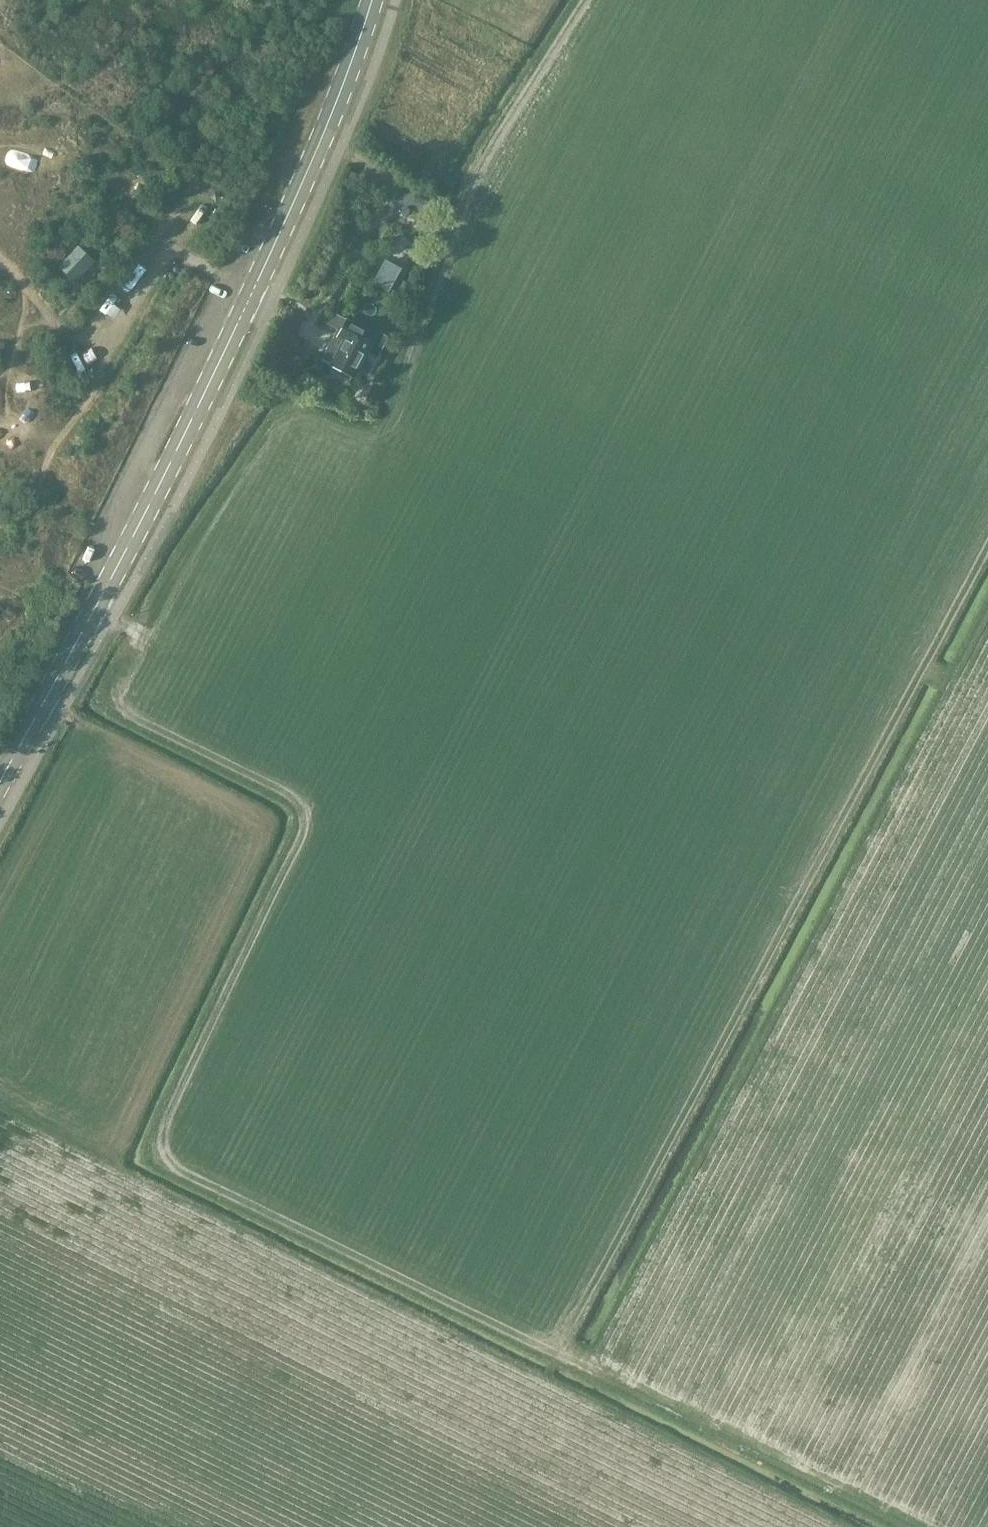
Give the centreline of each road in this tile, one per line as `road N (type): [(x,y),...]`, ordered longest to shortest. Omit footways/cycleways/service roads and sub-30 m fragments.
road 1 (track): [(139,639),(109,699),(300,805),(303,817),(153,1146),(160,1160),(905,1526)]
road 2 (track): [(107,623),(139,639),(273,423),(304,414),(373,436),(478,168),(584,0)]
road 3 (secondary): [(0,777),(207,383),(319,139),(370,0)]
road 4 (track): [(59,713),(85,729),(100,803),(0,1049)]

